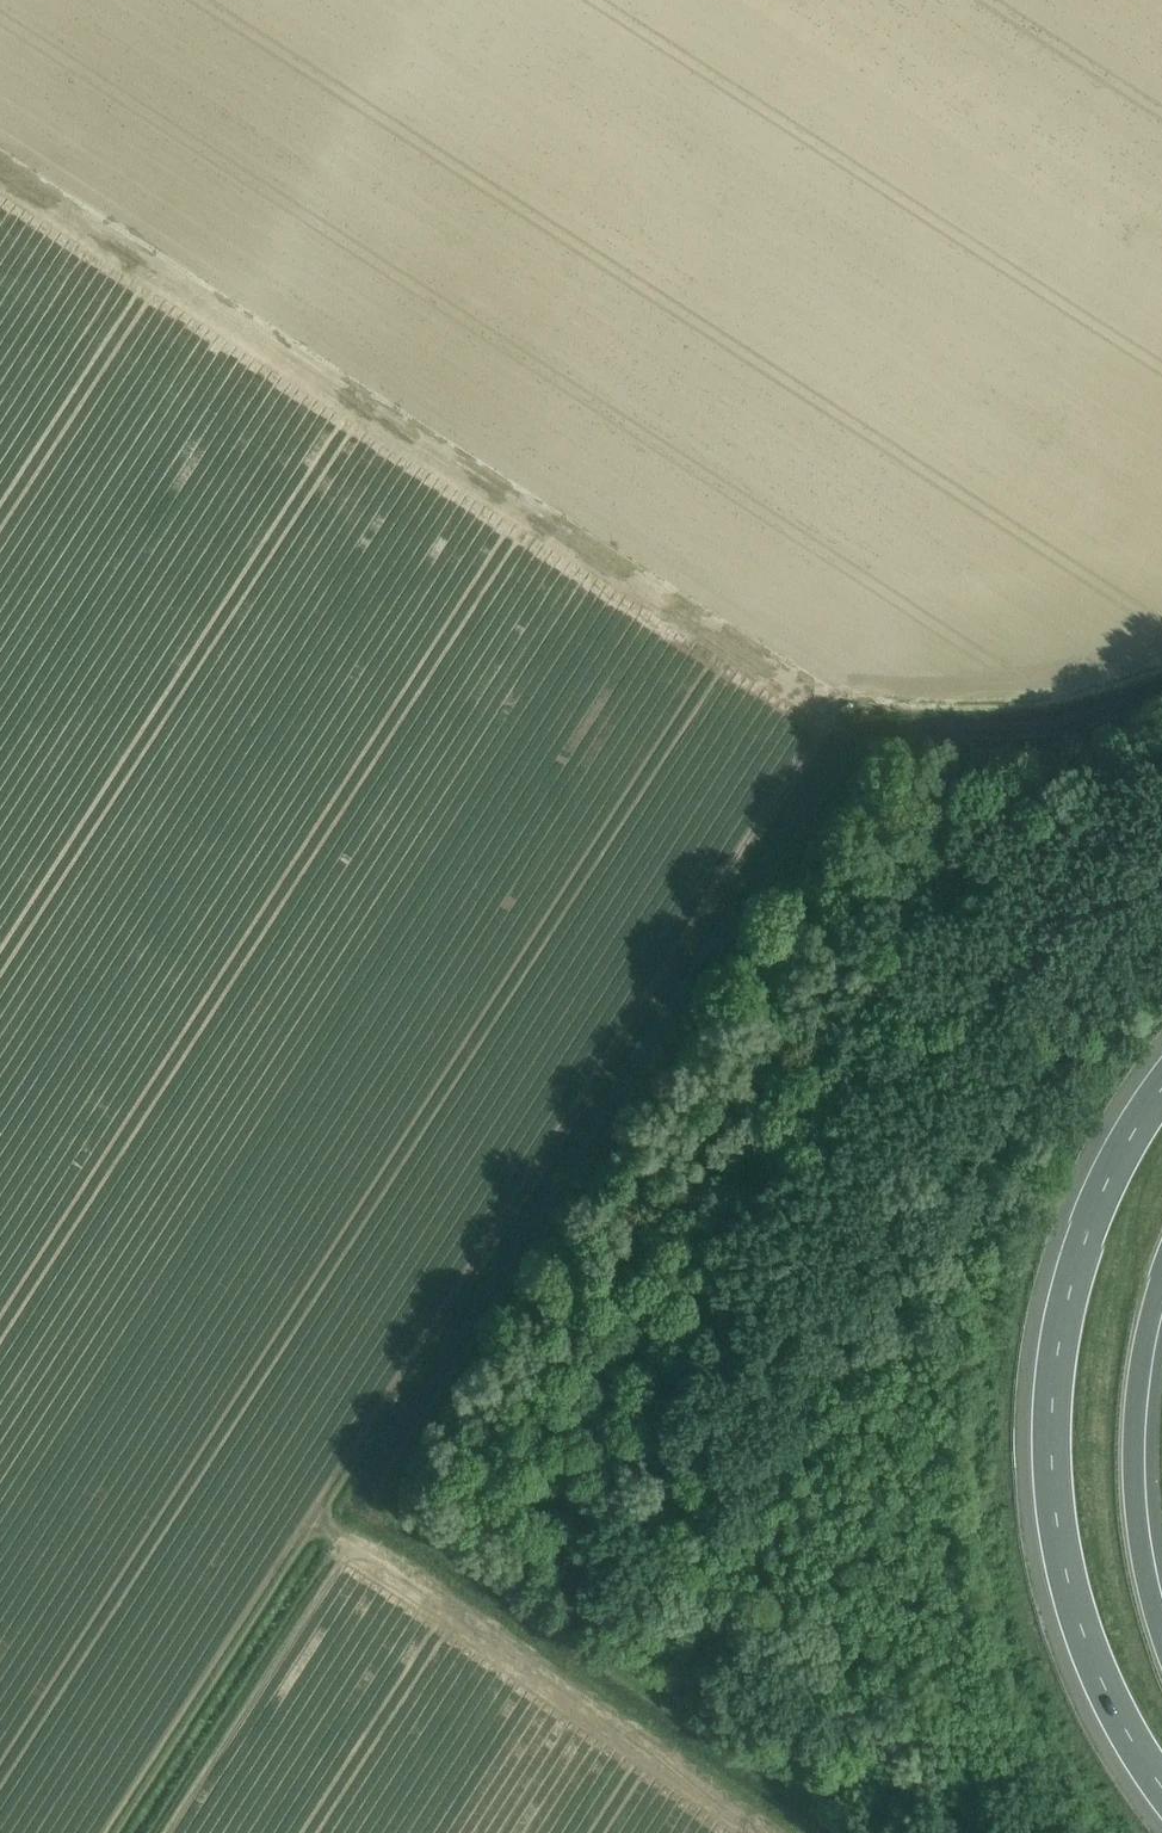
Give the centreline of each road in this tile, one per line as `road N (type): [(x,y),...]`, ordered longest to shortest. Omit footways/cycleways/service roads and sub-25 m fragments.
road 1 (motorway): [(1161,1087),(1126,1143),(1074,1265),(1058,1332),(1049,1477),(1058,1553),(1081,1631),(1112,1709),(1161,1790)]
road 2 (motorway): [(1161,1637),(1147,1588),(1132,1463),(1148,1315),(1161,1273)]

